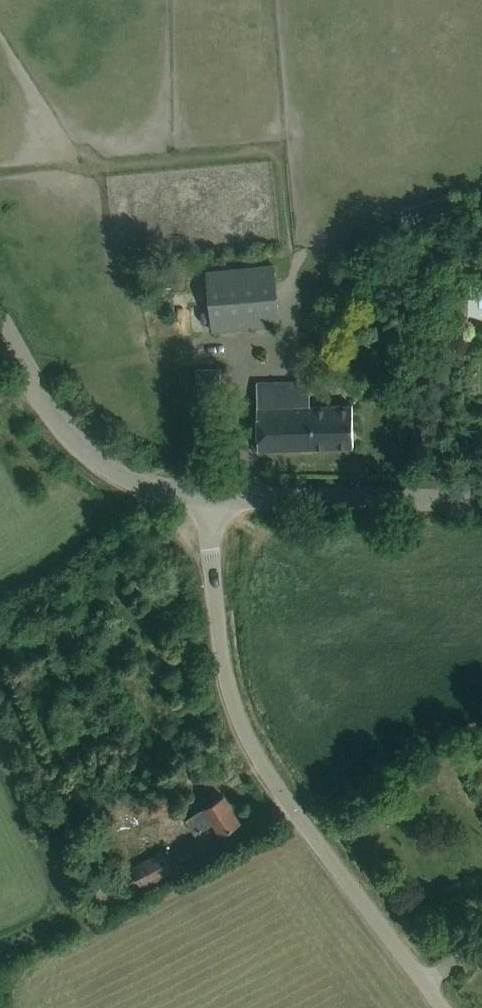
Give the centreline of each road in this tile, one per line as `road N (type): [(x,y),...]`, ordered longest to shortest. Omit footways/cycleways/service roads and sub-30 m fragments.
road 1 (unclassified): [(441,1007),(299,821),(244,731),(224,674),(208,495)]
road 2 (unclassified): [(208,495),(156,491),(105,471),(49,414),(0,333)]
road 3 (unclassified): [(481,502),(208,495)]

